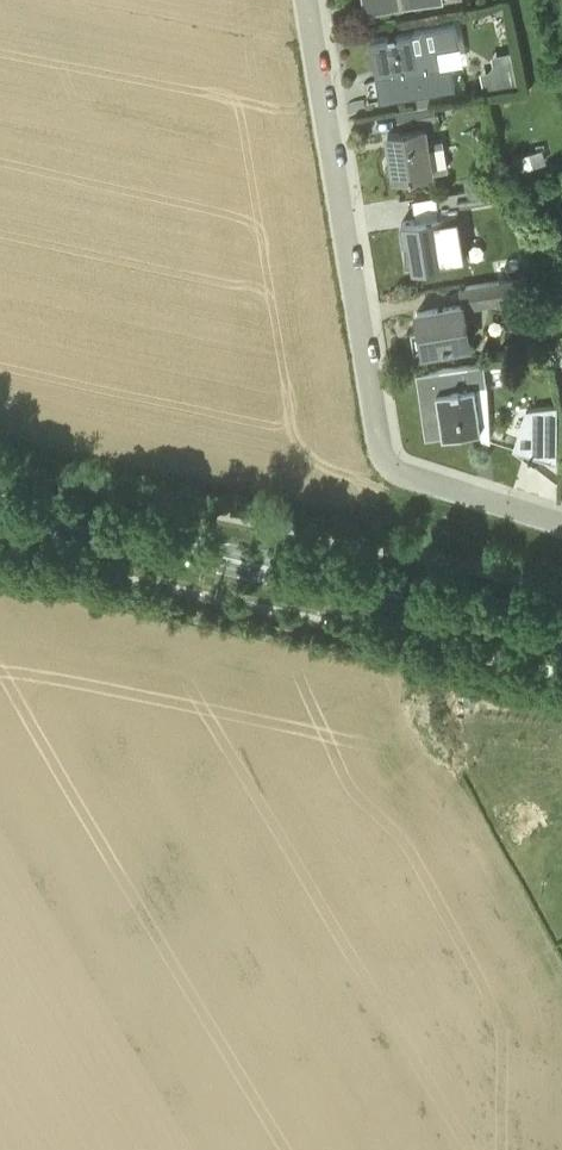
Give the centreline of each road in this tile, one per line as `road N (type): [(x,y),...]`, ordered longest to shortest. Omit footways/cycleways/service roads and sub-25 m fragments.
road 1 (residential): [(308,0),(383,455),(407,476),(561,524)]
road 2 (primary): [(429,603),(0,511)]
road 3 (primary): [(429,603),(450,618),(561,645)]
road 4 (primary): [(561,620),(455,599),(429,603)]

